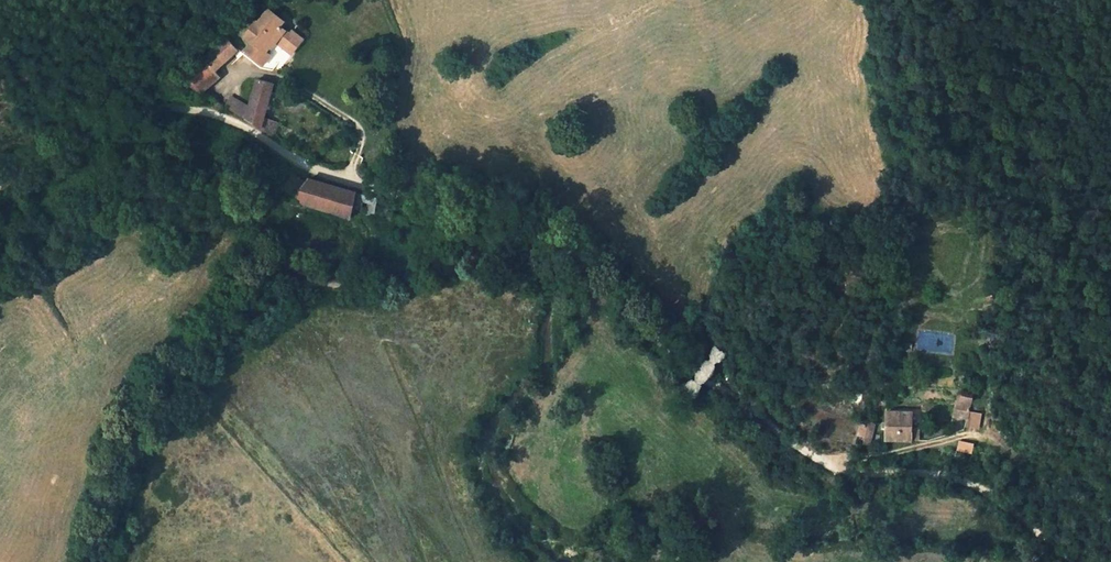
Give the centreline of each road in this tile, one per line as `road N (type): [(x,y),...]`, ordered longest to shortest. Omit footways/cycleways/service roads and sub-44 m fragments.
road 1 (track): [(0,187),(123,117),(209,112),(344,181),(589,271),(687,365),(828,464),(980,491),(1082,561)]

